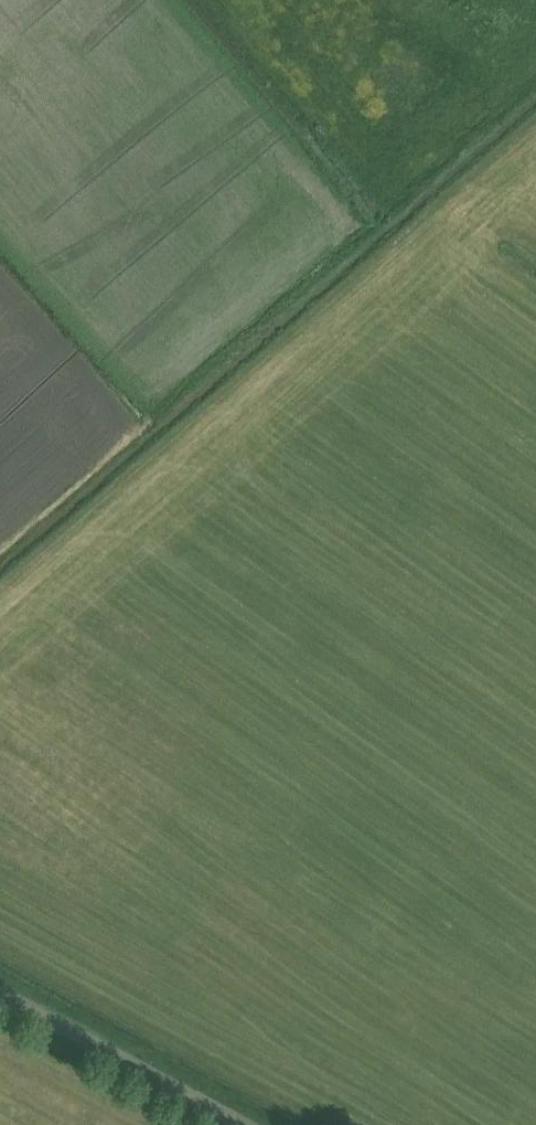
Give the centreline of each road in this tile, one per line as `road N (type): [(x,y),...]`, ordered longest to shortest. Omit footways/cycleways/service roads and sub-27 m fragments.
road 1 (unclassified): [(242,1124),(0,993)]

